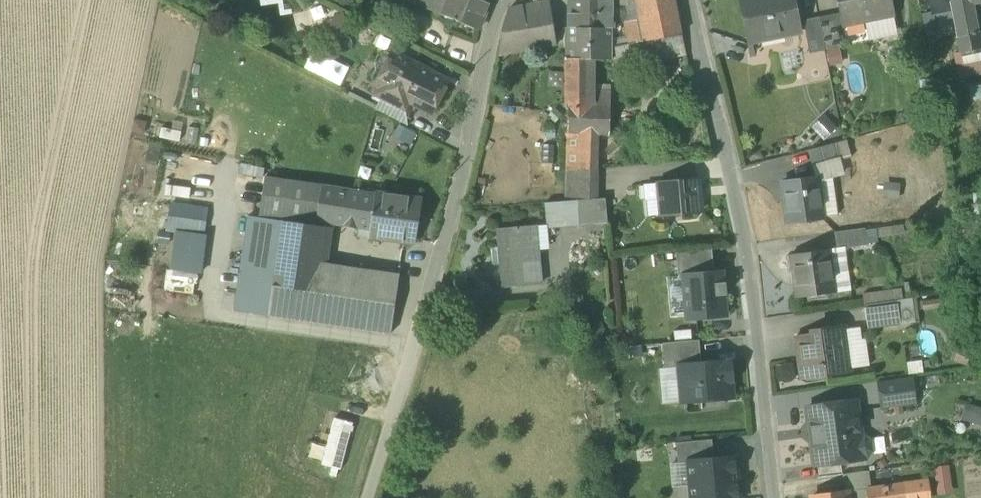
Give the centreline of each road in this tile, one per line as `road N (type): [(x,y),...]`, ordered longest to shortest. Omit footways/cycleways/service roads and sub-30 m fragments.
road 1 (residential): [(684,0),(746,239),(775,497)]
road 2 (residential): [(508,0),(493,25),(456,218),(423,320)]
road 3 (track): [(369,497),(423,320)]

